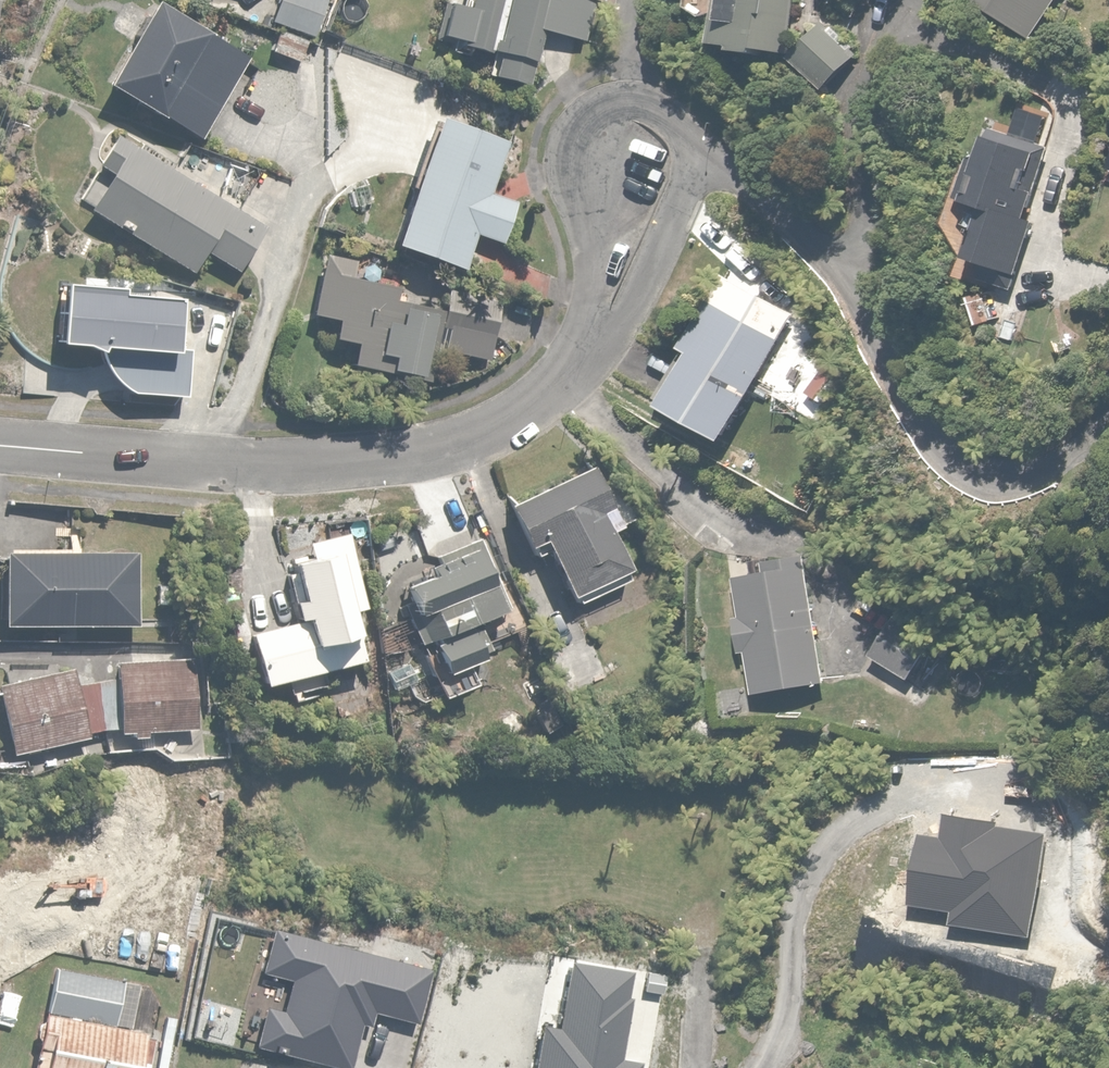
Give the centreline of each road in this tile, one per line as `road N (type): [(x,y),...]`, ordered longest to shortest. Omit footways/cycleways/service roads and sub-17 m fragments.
road 1 (residential): [(0,448),(307,467),(429,452),(513,419),(563,378),(583,340),(611,156)]

